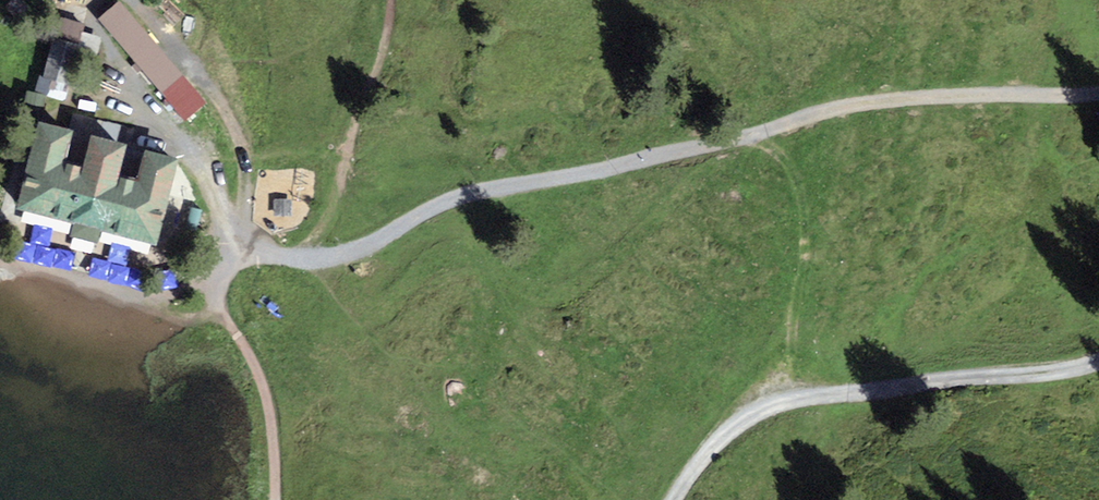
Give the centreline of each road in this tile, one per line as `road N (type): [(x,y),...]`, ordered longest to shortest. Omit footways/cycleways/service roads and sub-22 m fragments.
road 1 (track): [(720,141),(476,191),(337,256),(290,258),(257,249),(231,260),(217,282),(219,311)]
road 2 (track): [(1098,88),(833,106),(720,141)]
road 3 (track): [(1098,356),(1056,372),(818,393),(754,407)]
road 4 (track): [(720,141),(789,162),(807,235),(785,365),(754,407)]
road 5 (track): [(306,257),(340,189),(362,104),(391,44),(394,0)]
road 6 (track): [(271,499),(271,435),(252,365),(219,311)]

